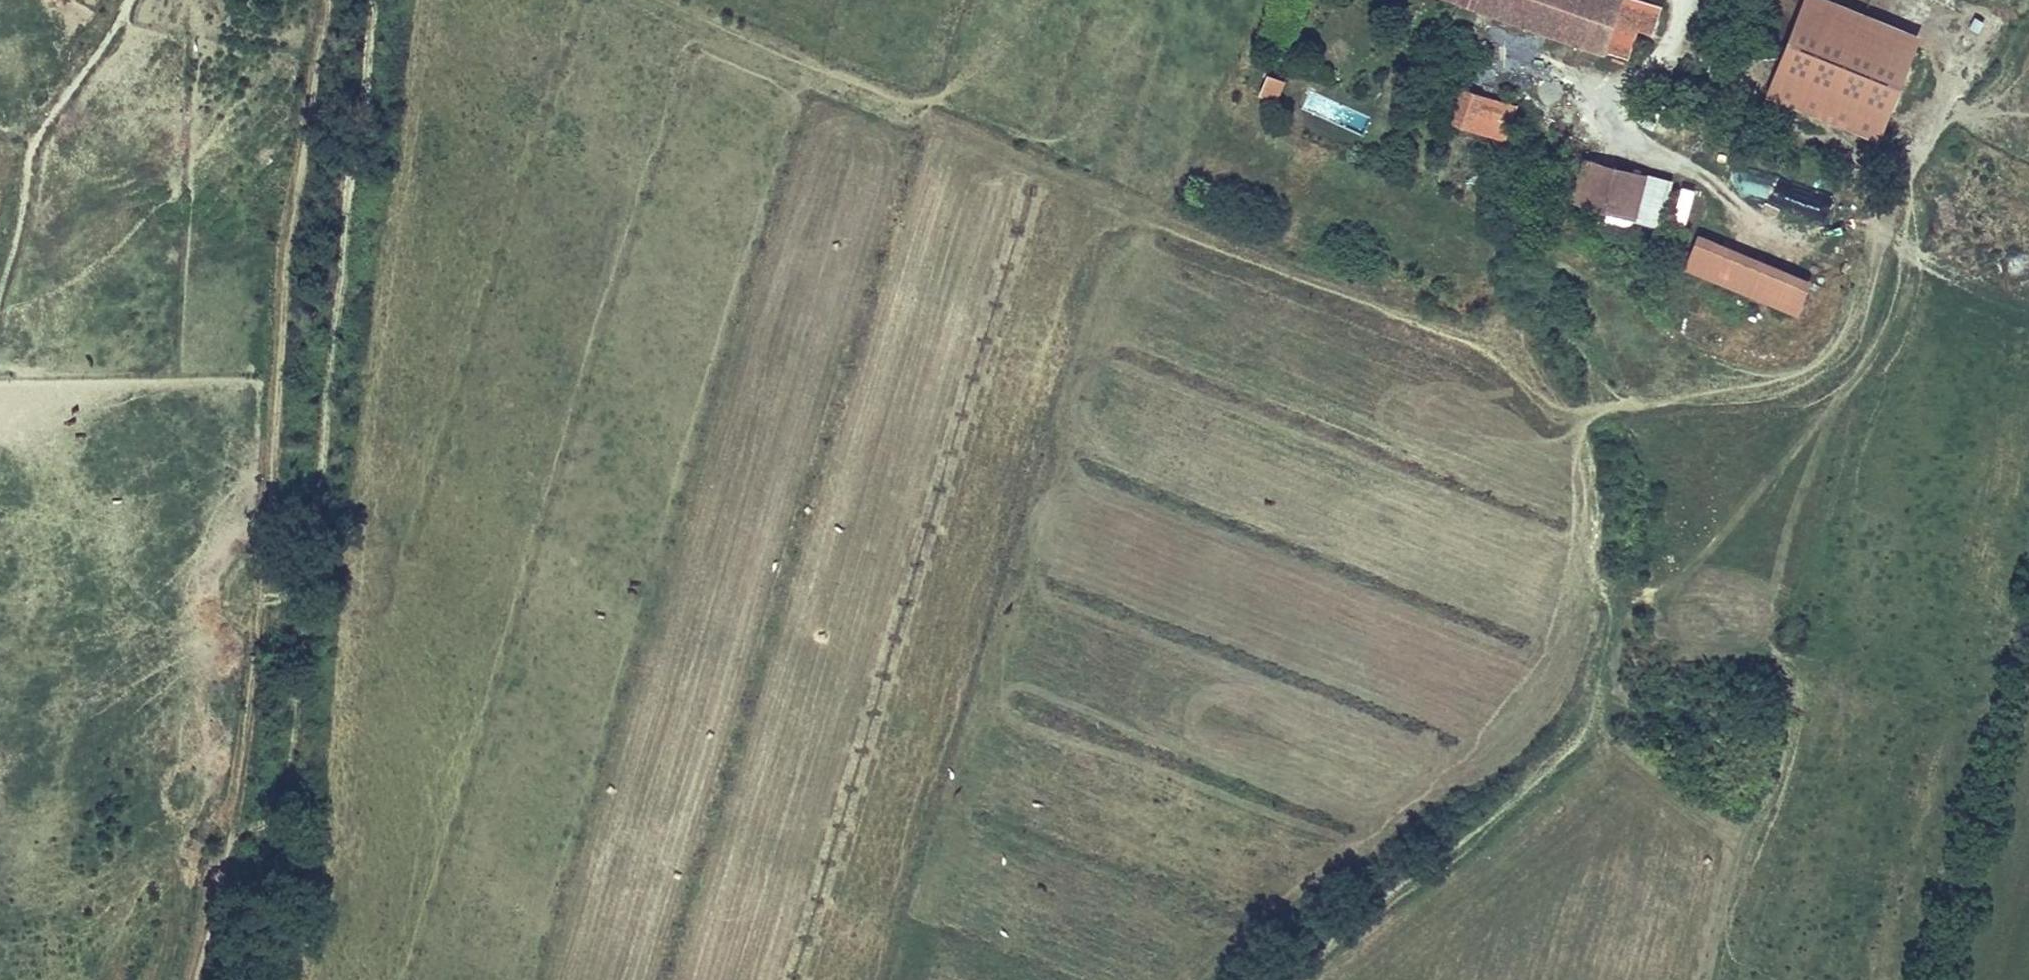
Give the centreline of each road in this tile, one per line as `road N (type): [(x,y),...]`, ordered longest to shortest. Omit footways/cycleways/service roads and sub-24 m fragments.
road 1 (track): [(329,0),(277,249),(253,653),(228,824),(191,979)]
road 2 (track): [(1273,979),(1498,819),(1563,757),(1592,713),(1612,645),(1627,518),(1612,444),(1534,264)]

